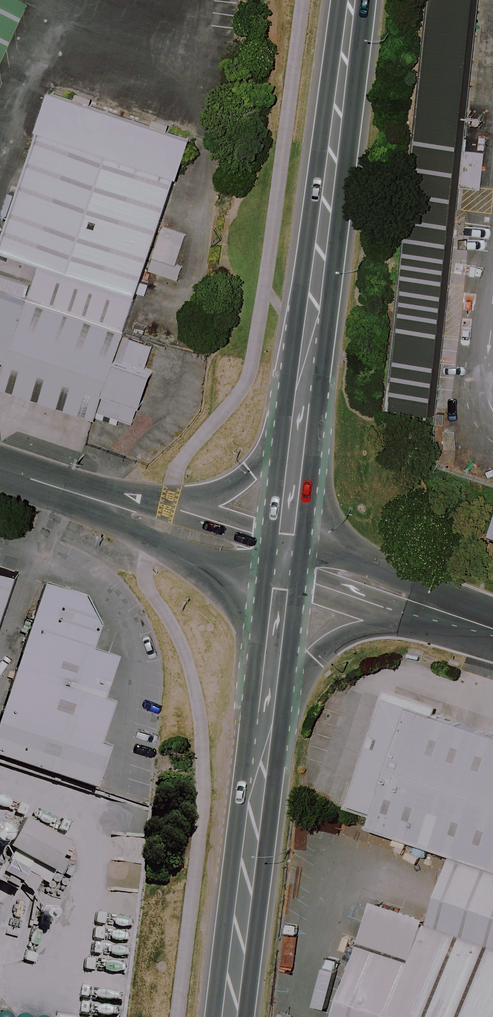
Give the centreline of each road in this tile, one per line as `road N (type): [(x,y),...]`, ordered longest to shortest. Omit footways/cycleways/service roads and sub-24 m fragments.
road 1 (trunk): [(292,422),(311,337),(349,0)]
road 2 (trunk): [(228,1016),(274,706)]
road 3 (tertiary): [(436,612),(338,642),(274,706)]
road 4 (unclassified): [(0,467),(161,525)]
road 5 (unclassified): [(161,525),(251,470),(292,422)]
road 6 (tertiary): [(284,561),(436,612)]
road 7 (trunk): [(274,706),(284,561)]
road 8 (trunk): [(284,561),(292,422)]
road 9 (unclassified): [(161,525),(284,561)]

